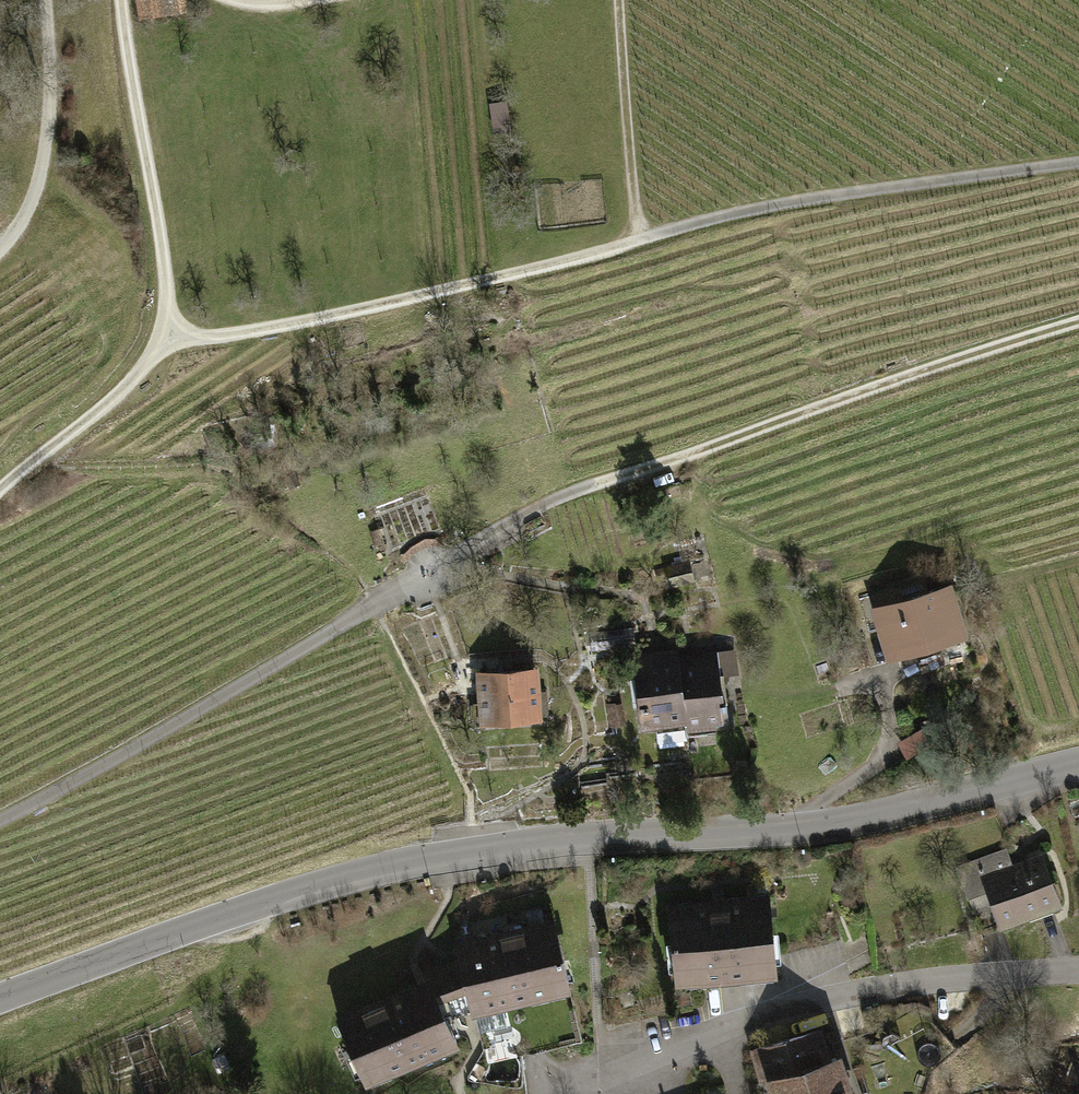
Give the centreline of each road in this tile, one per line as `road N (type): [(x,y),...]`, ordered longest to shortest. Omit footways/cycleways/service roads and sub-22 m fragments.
road 1 (track): [(1078,325),(552,500),(0,822)]
road 2 (tertiary): [(0,1002),(400,864),(554,840),(800,828),(939,803),(1078,761)]
road 3 (track): [(171,342),(384,306),(782,204),(1078,163)]
road 4 (track): [(0,506),(171,342),(121,0)]
road 5 (residential): [(1078,967),(844,994),(727,1031),(575,1093)]
road 6 (track): [(0,260),(41,203),(56,138),(49,0)]
road 7 (track): [(637,240),(621,0)]

